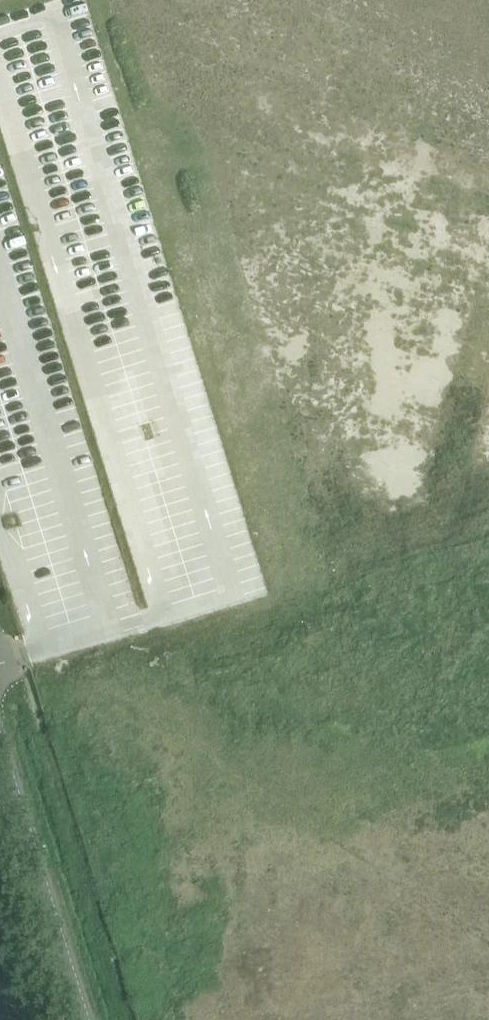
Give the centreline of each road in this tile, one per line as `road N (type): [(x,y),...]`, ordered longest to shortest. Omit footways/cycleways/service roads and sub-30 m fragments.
road 1 (unclassified): [(78,1019),(0,766)]

